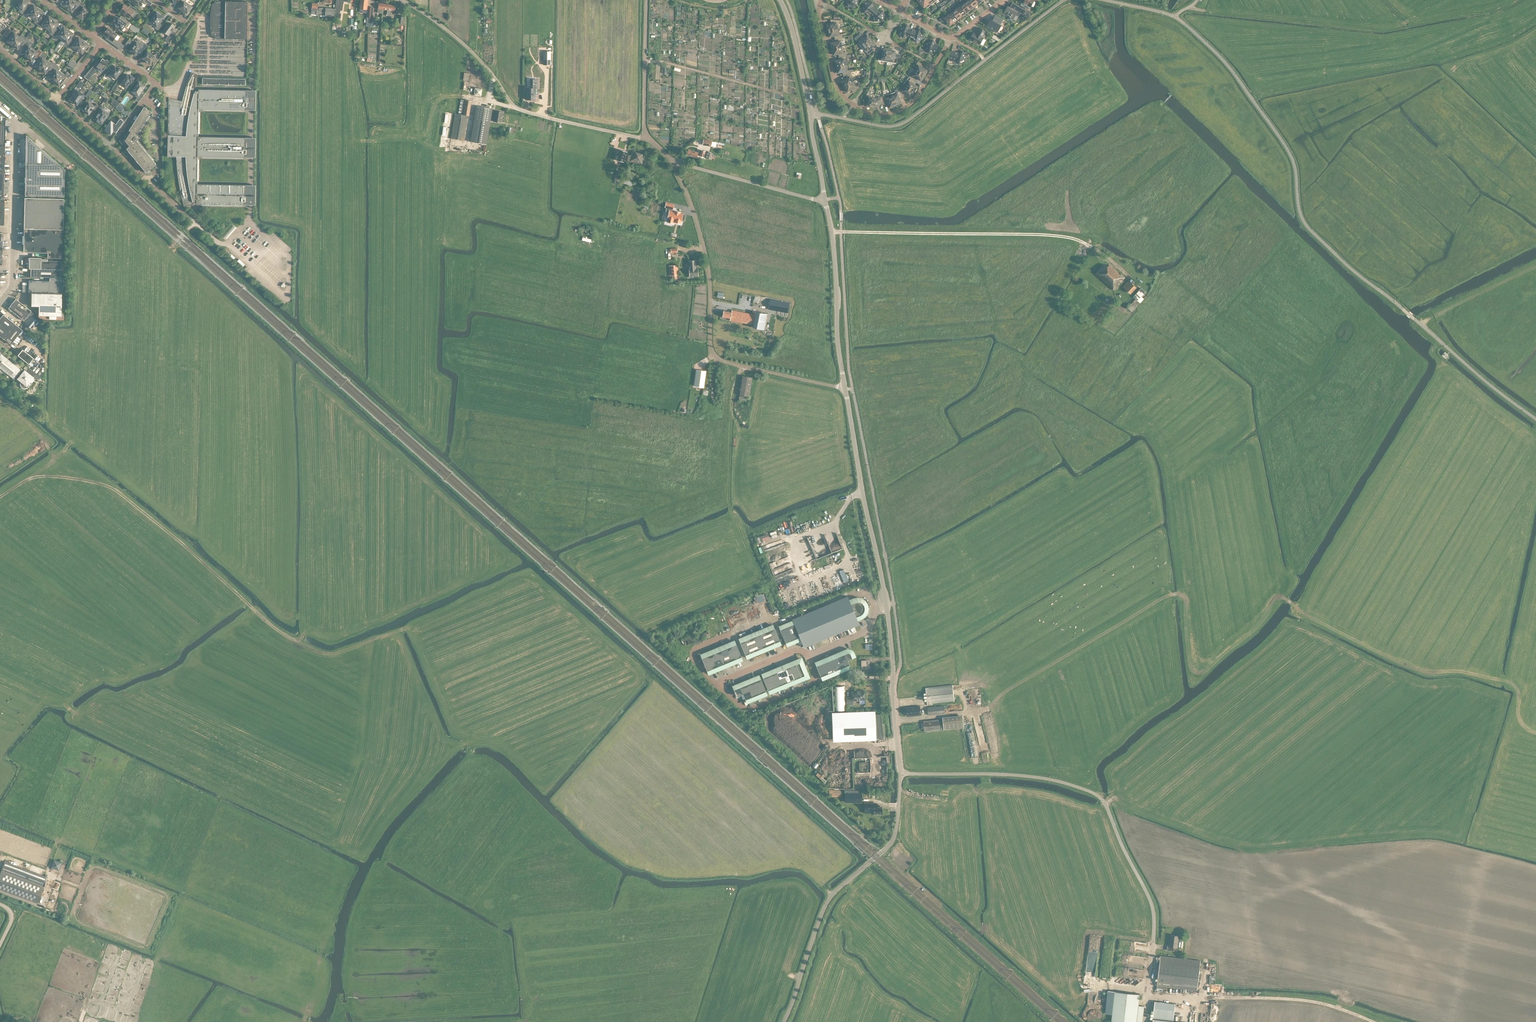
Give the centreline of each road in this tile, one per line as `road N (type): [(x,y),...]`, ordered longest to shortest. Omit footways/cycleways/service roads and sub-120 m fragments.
road 1 (unclassified): [(1535,419),(1308,229),(1284,144),(1230,70),(1175,16)]
road 2 (track): [(898,719),(1004,704),(1014,687),(1180,595),(1188,662),(1205,671),(1285,600)]
road 3 (track): [(309,631),(300,616),(279,615),(201,540),(73,441),(28,479)]
road 4 (track): [(297,641),(117,491),(41,477),(0,497)]
road 5 (unclassified): [(894,720),(886,606),(845,389)]
road 6 (unclassified): [(845,389),(717,358),(705,251),(674,163)]
road 7 (unclassified): [(645,138),(515,109),(466,47),(399,0)]
road 8 (unclassified): [(784,1021),(832,896),(894,836),(900,774)]
road 9 (track): [(840,232),(1062,236),(1115,265)]
road 10 (unclassified): [(1064,0),(905,122),(843,119)]
road 11 (track): [(1445,15),(1398,26),(1188,7)]
road 12 (track): [(1375,1021),(1316,1003),(1149,997),(1150,976)]
road 13 (track): [(415,672),(399,632),(409,627),(460,735),(470,744),(498,746)]
road 14 (track): [(397,843),(351,931),(352,1003),(337,1021)]
road 15 (unclassified): [(845,389),(832,232)]
road 16 (unclassified): [(825,200),(674,163)]
road 17 (unclassified): [(645,138),(647,0)]
road 18 (residential): [(951,39),(906,107),(876,114),(853,105)]
road 19 (track): [(778,94),(645,62)]
road 20 (residential): [(57,100),(110,147),(145,99)]
road 21 (track): [(1421,325),(1535,268)]

